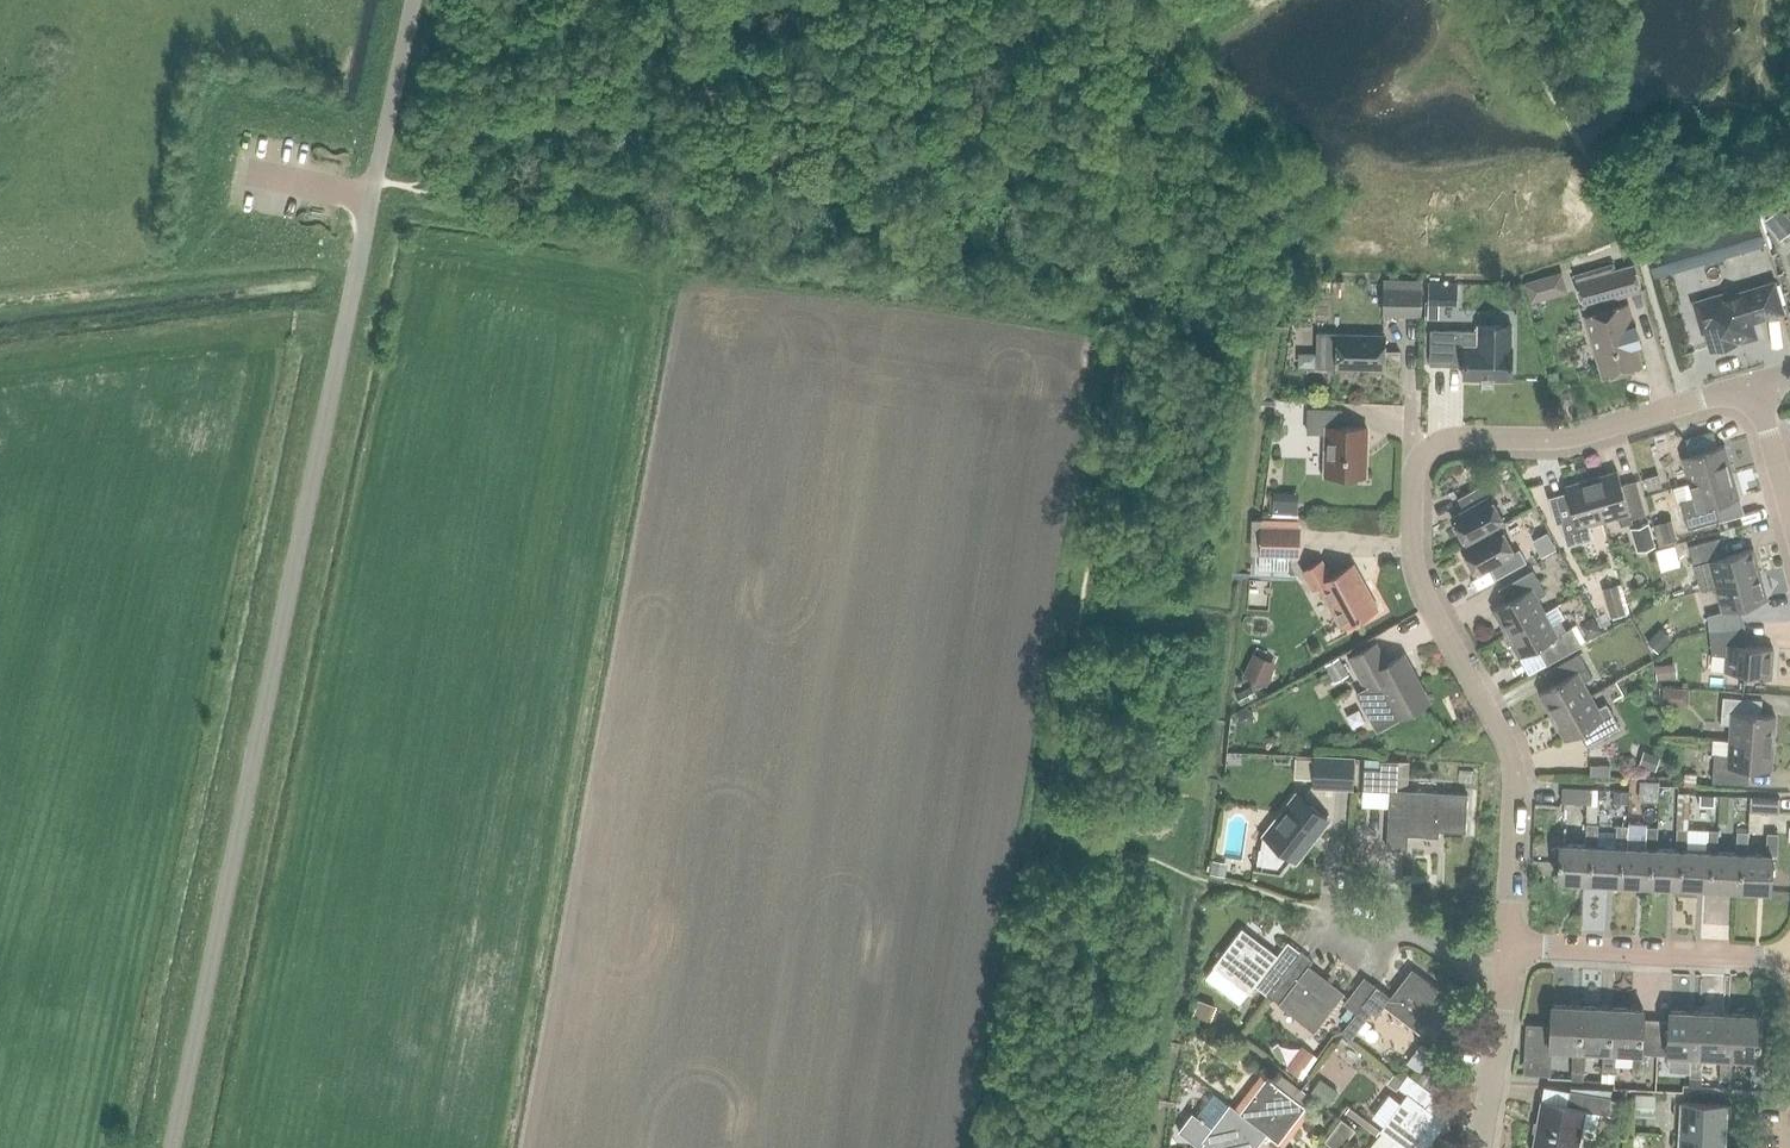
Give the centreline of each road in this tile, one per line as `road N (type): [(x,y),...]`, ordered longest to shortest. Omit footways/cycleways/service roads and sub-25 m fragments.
road 1 (unclassified): [(172,1147),(413,0)]
road 2 (unclassified): [(1512,945),(1515,764),(1413,569),(1412,476),(1428,448),(1448,440),(1568,438),(1755,387)]
road 3 (residential): [(1789,961),(1512,945)]
road 4 (residential): [(1508,990),(1396,912),(1354,918),(1345,934)]
road 5 (unclassified): [(1480,1147),(1508,990)]
road 6 (residential): [(1789,514),(1755,387)]

